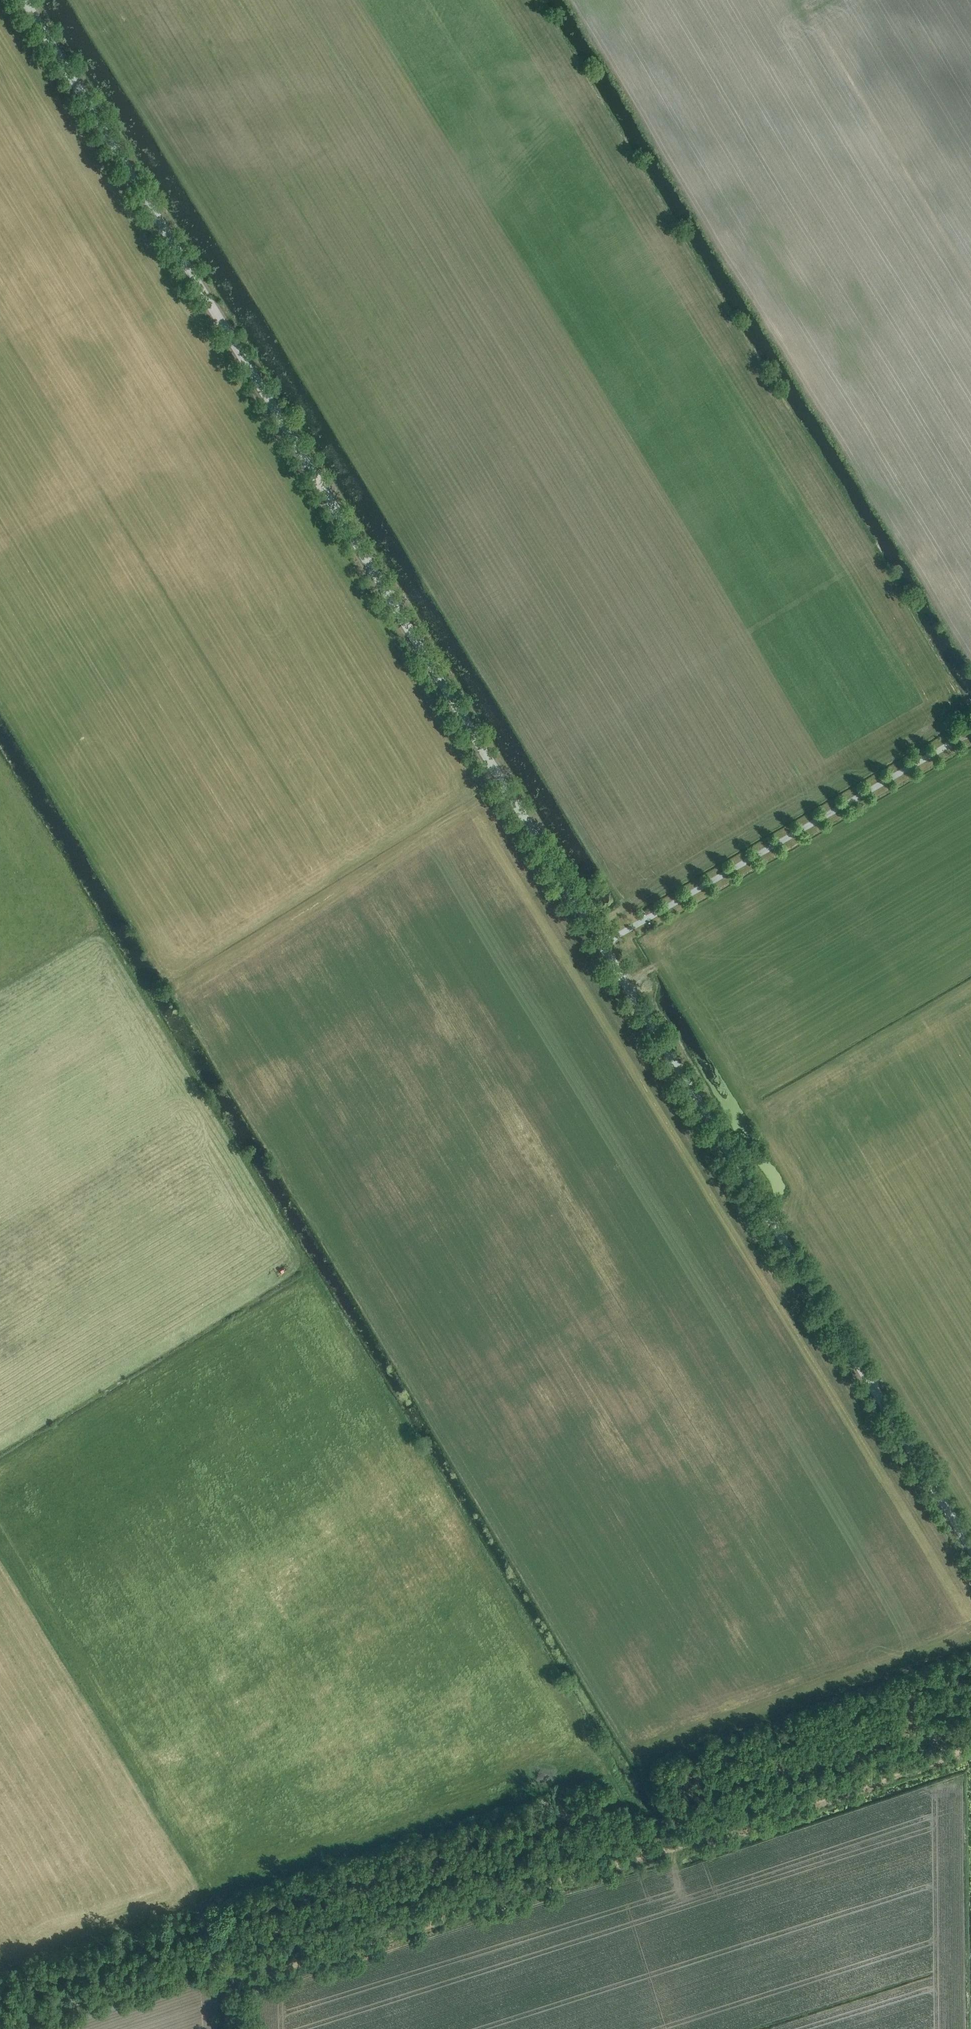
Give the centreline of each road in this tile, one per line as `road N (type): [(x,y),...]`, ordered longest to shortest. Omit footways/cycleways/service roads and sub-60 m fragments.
road 1 (tertiary): [(602,946),(22,0)]
road 2 (track): [(1,2028),(174,1970),(202,1964),(256,1975),(288,1966),(685,1842),(970,1741)]
road 3 (tertiary): [(970,1549),(602,946)]
road 4 (residential): [(602,946),(970,737)]

